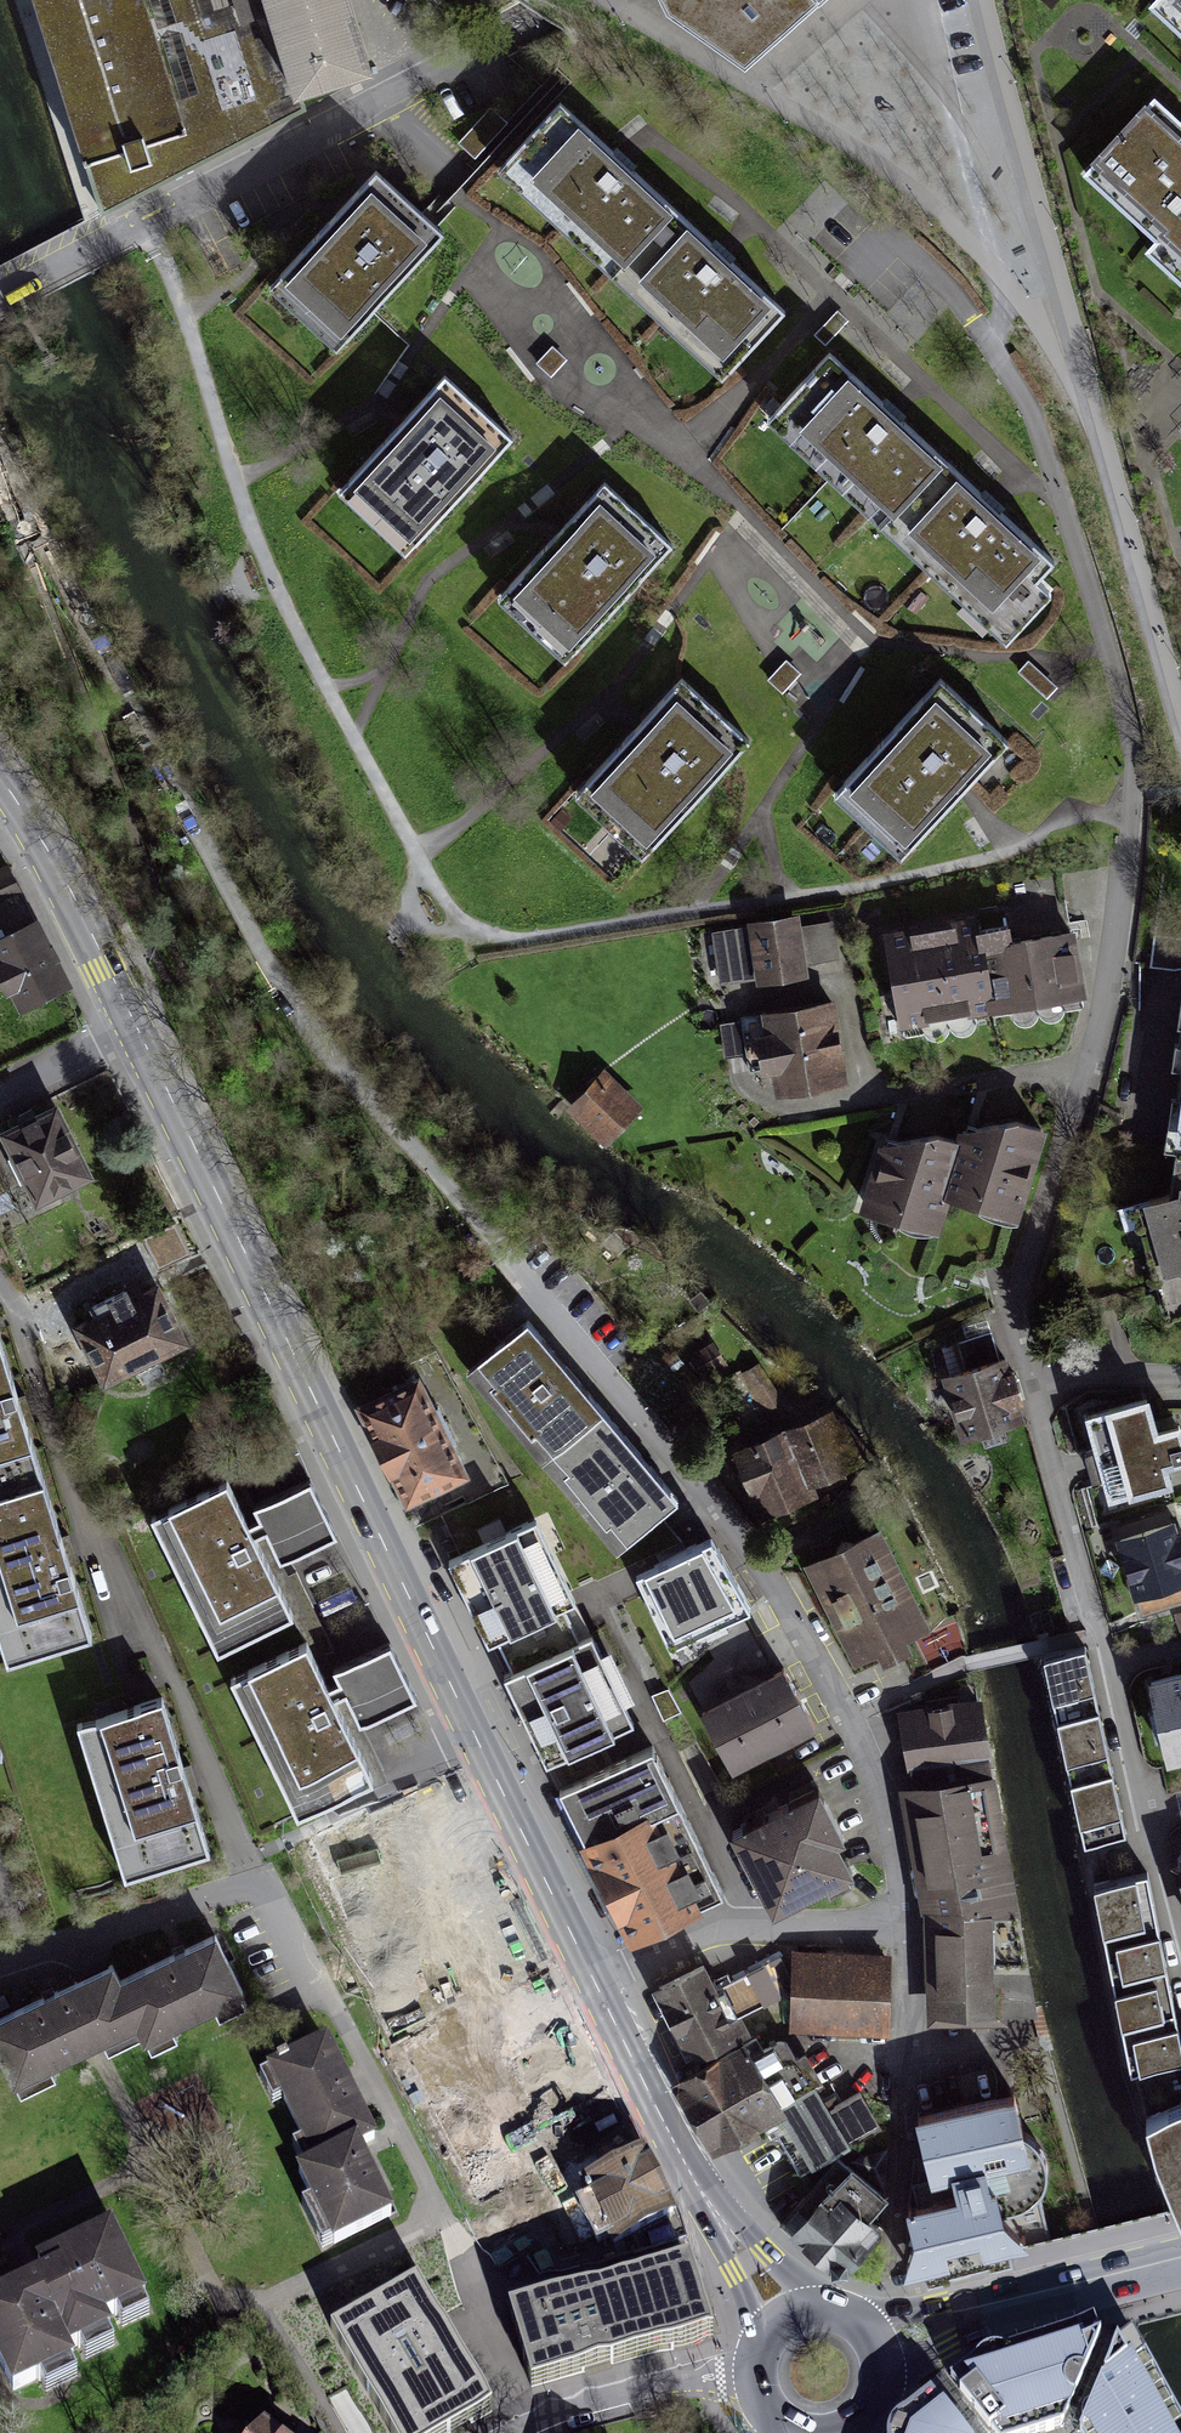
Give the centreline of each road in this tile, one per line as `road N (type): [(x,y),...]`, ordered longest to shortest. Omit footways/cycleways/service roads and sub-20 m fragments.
road 1 (primary): [(136,1024),(594,1978)]
road 2 (track): [(0,458),(173,790),(322,1051),(532,1289)]
road 3 (residential): [(532,1289),(713,1496),(848,1720),(886,1819),(908,1928)]
road 4 (residential): [(0,298),(574,0)]
road 5 (residential): [(1127,817),(1108,991),(1016,1304),(1031,1390)]
road 6 (residential): [(1180,1928),(1031,1390)]
road 7 (residential): [(326,1995),(258,1885),(0,1967)]
road 8 (primary): [(594,1978),(665,2126),(780,2315)]
road 9 (residential): [(594,1978),(746,1922),(908,1928)]
road 10 (primary): [(1180,2256),(881,2346)]
road 11 (primary): [(0,778),(70,892),(136,1024)]
road 12 (residential): [(908,1928),(904,2130)]
road 13 (residential): [(718,2372),(530,2432)]
road 14 (residential): [(0,1095),(136,1024)]
road 15 (residential): [(1031,1390),(1098,1376),(1180,1376)]
road 16 (primary): [(881,2346),(854,2315),(830,2305),(780,2315)]

